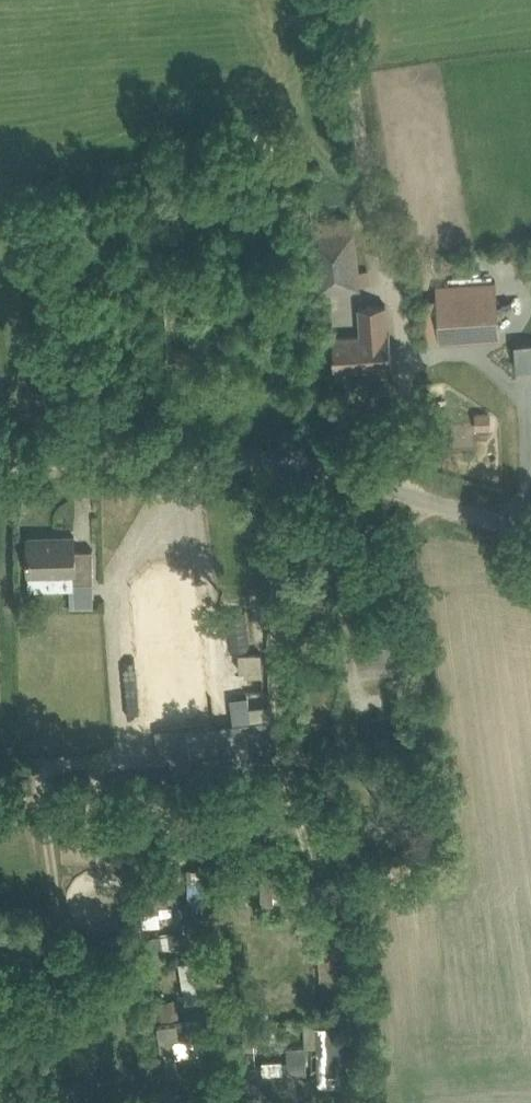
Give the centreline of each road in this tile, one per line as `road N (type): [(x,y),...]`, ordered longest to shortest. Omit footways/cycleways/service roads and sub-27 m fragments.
road 1 (unclassified): [(401,493),(409,438),(398,285),(372,205),(342,15)]
road 2 (unclassified): [(0,460),(257,458),(401,493)]
road 3 (unclassified): [(401,493),(530,530)]

